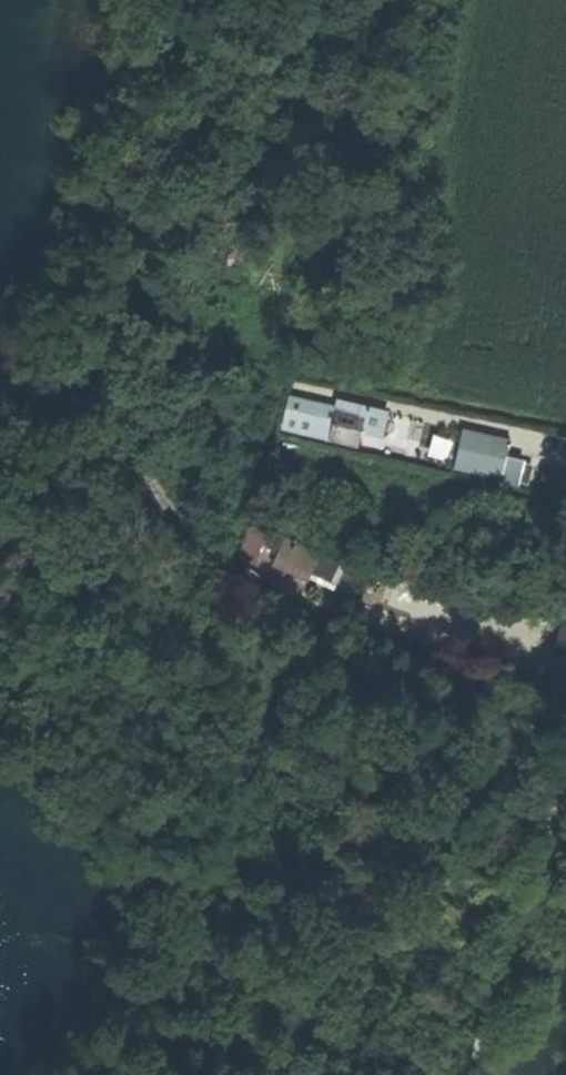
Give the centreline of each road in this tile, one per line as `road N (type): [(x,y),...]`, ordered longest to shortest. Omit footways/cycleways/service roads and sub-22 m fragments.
road 1 (track): [(565,699),(287,617),(135,490),(129,314),(188,187),(230,0)]
road 2 (track): [(565,773),(511,954),(457,1074)]

